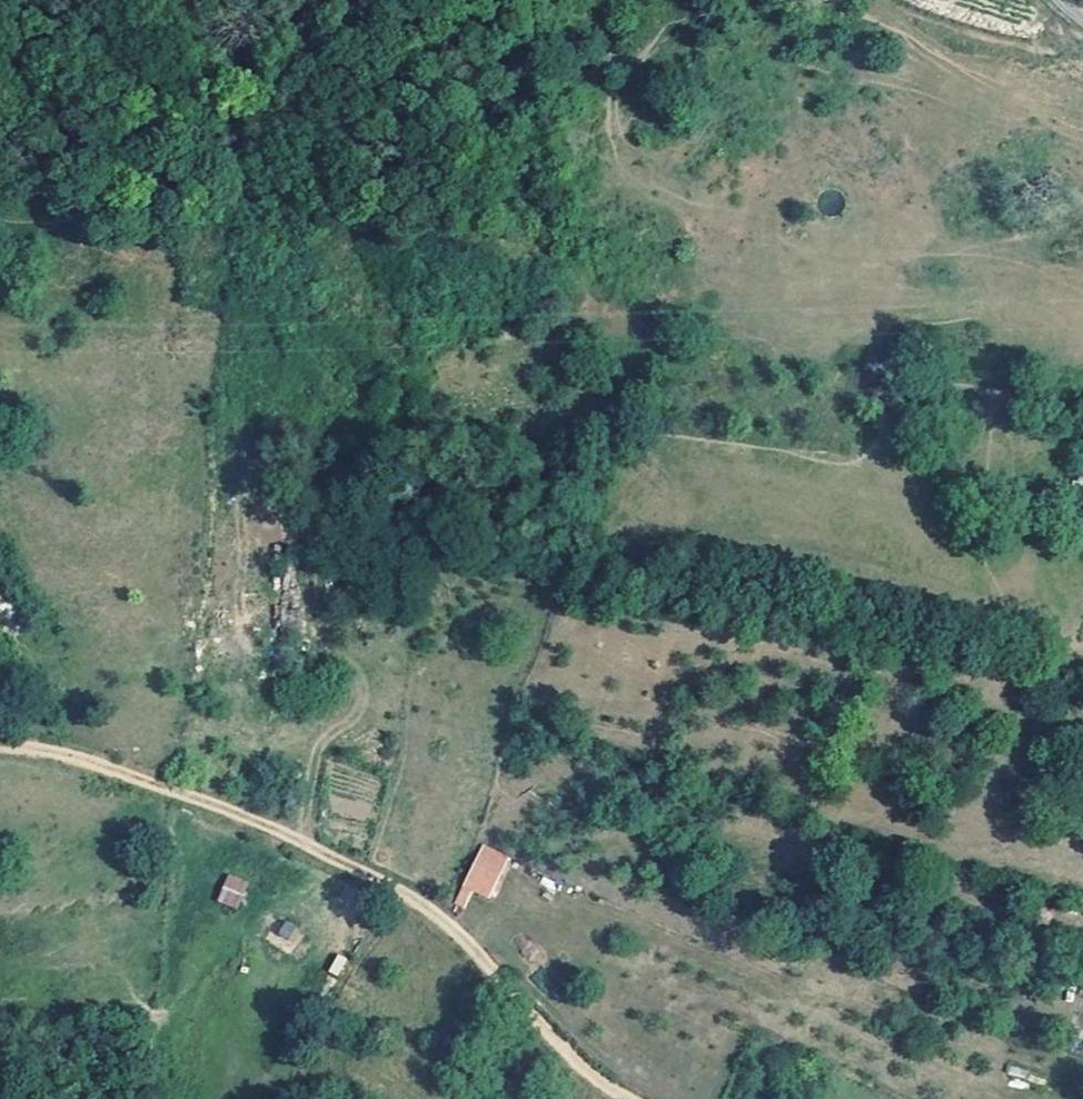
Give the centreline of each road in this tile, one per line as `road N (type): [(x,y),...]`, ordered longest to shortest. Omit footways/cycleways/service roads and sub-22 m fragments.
road 1 (track): [(0,746),(43,750),(166,788),(255,820),(387,886),(455,931),(588,1074),(627,1098)]

